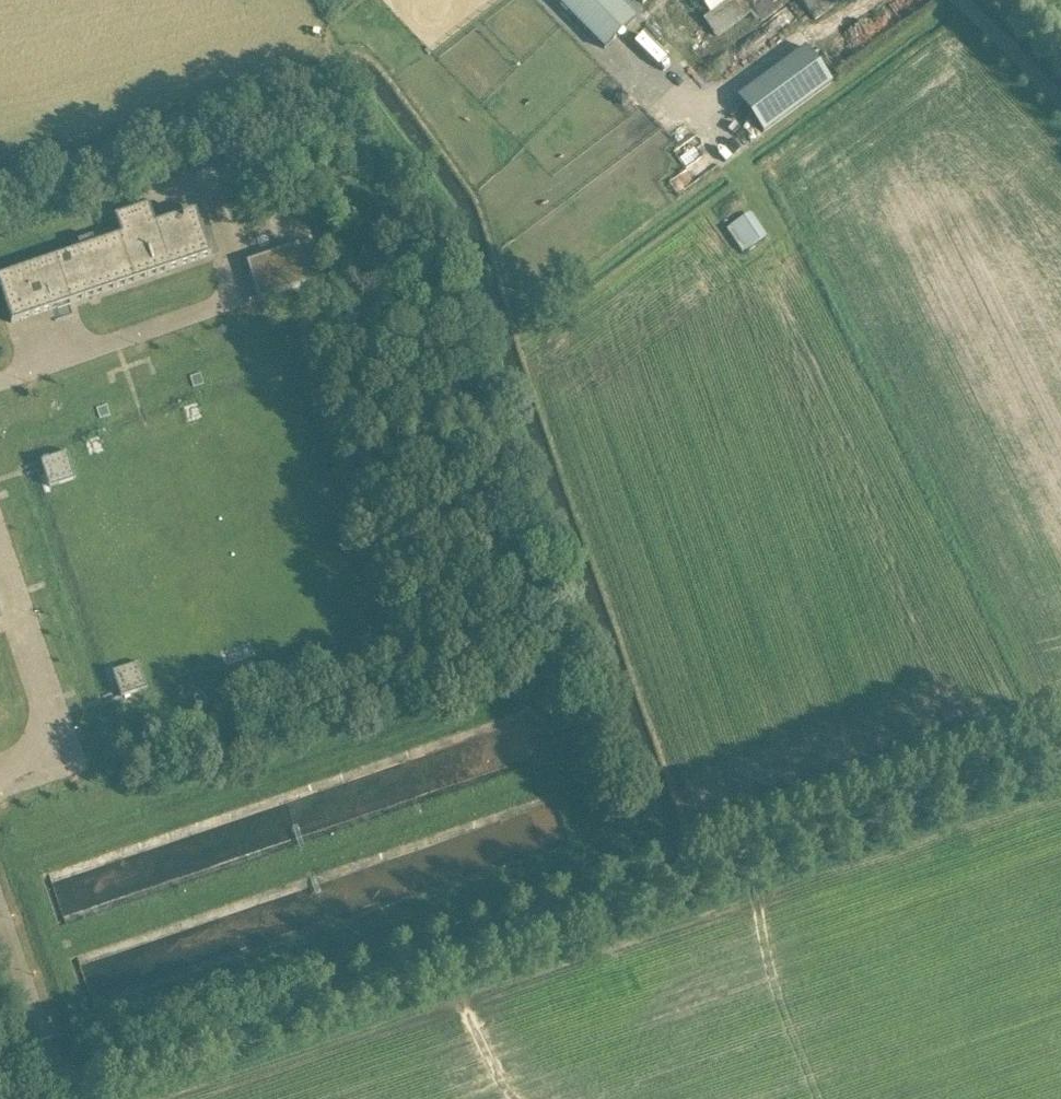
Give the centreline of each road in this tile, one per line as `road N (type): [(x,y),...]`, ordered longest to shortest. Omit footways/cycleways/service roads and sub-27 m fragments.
road 1 (unclassified): [(0,1097),(146,1042),(1060,749)]
road 2 (unclassified): [(1060,98),(960,0)]

